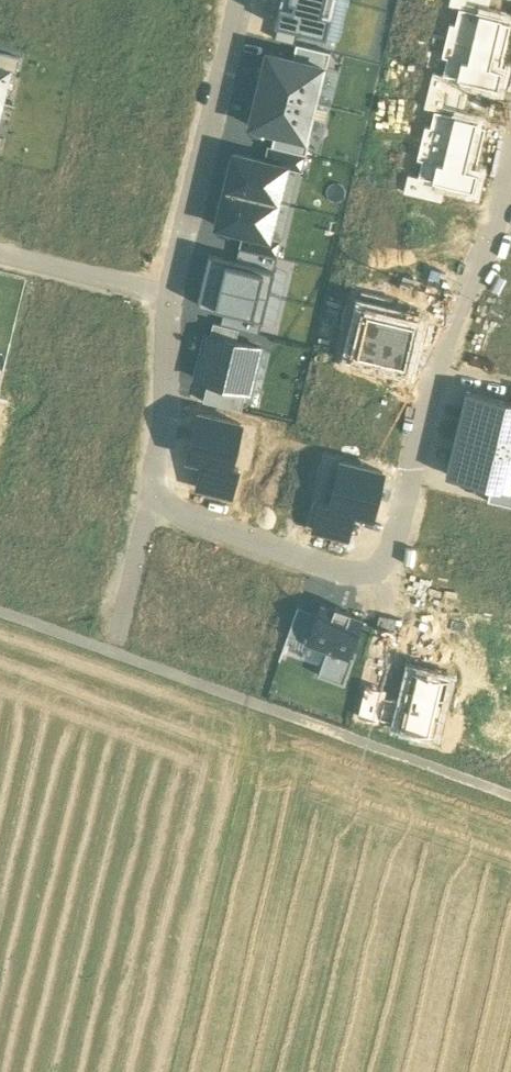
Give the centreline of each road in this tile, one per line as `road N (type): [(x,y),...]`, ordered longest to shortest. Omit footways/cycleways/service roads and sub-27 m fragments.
road 1 (residential): [(148,509),(341,574),(374,575),(395,543),(449,340),(510,167)]
road 2 (track): [(510,797),(0,613)]
road 3 (residential): [(241,0),(169,299)]
road 4 (residential): [(169,299),(170,420),(148,509)]
road 5 (residential): [(0,255),(169,299)]
road 6 (residential): [(148,509),(109,652)]

